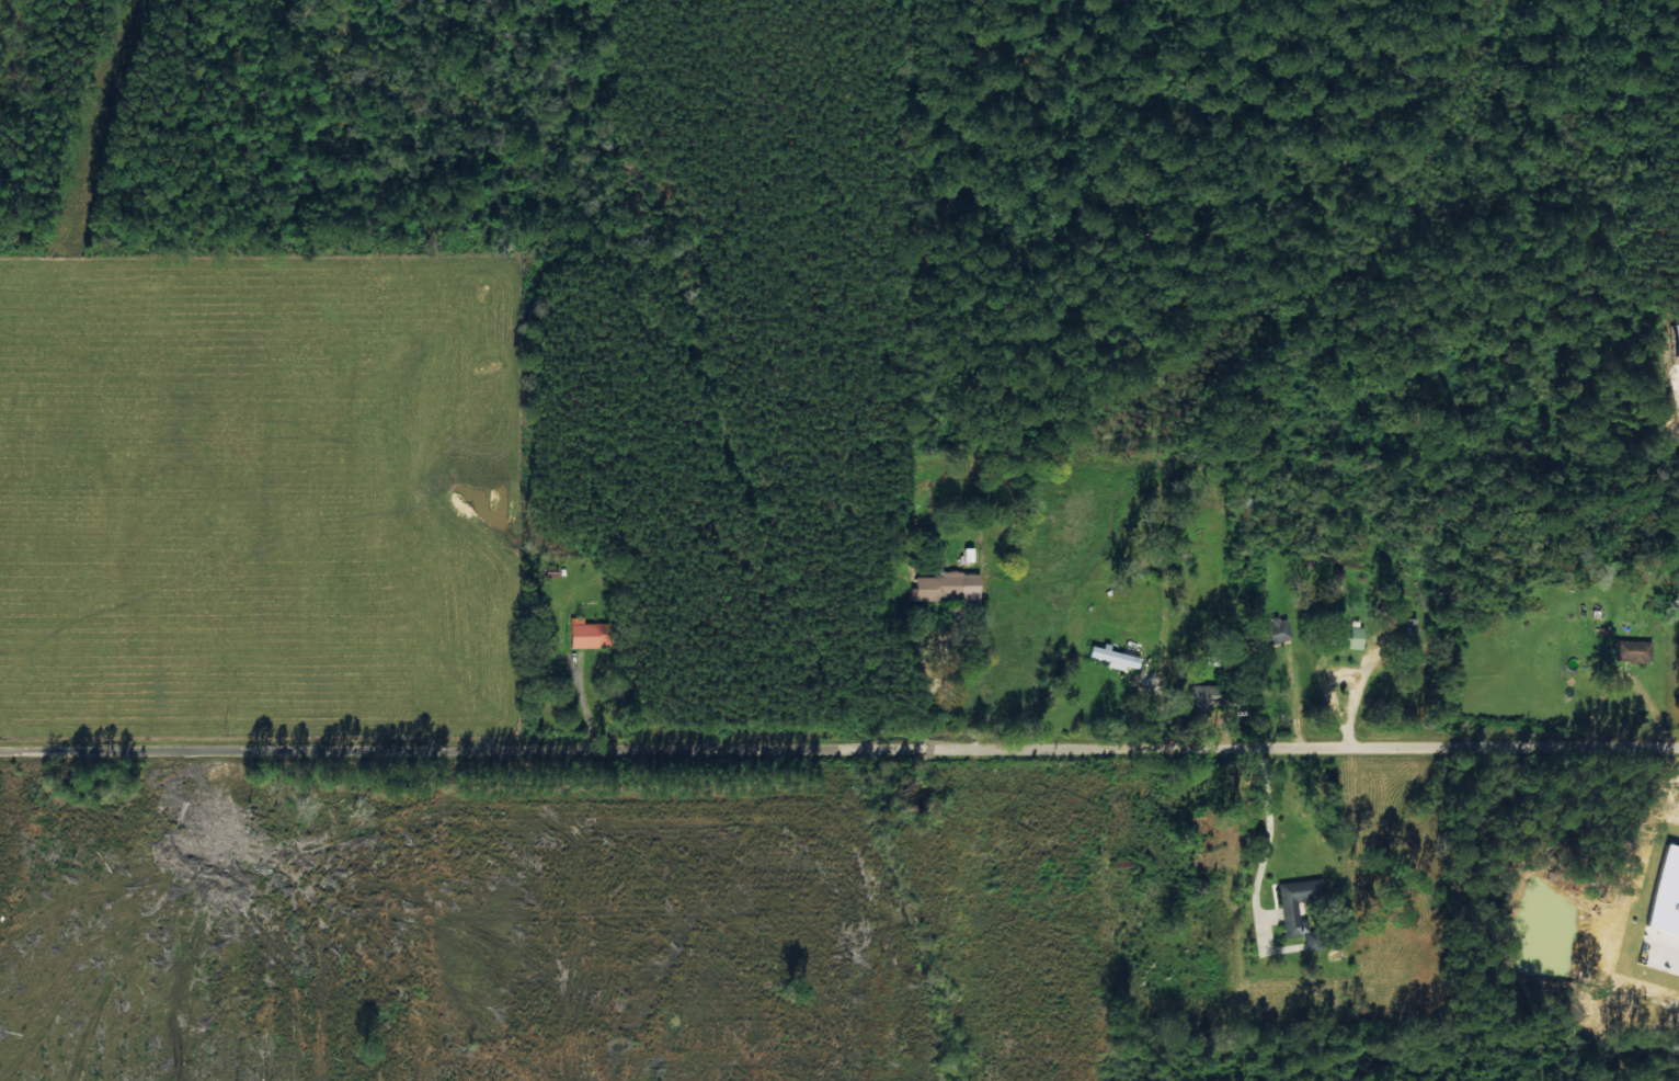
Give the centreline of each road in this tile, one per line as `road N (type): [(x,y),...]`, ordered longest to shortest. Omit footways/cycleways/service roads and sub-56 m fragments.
road 1 (residential): [(0,754),(1678,748)]

